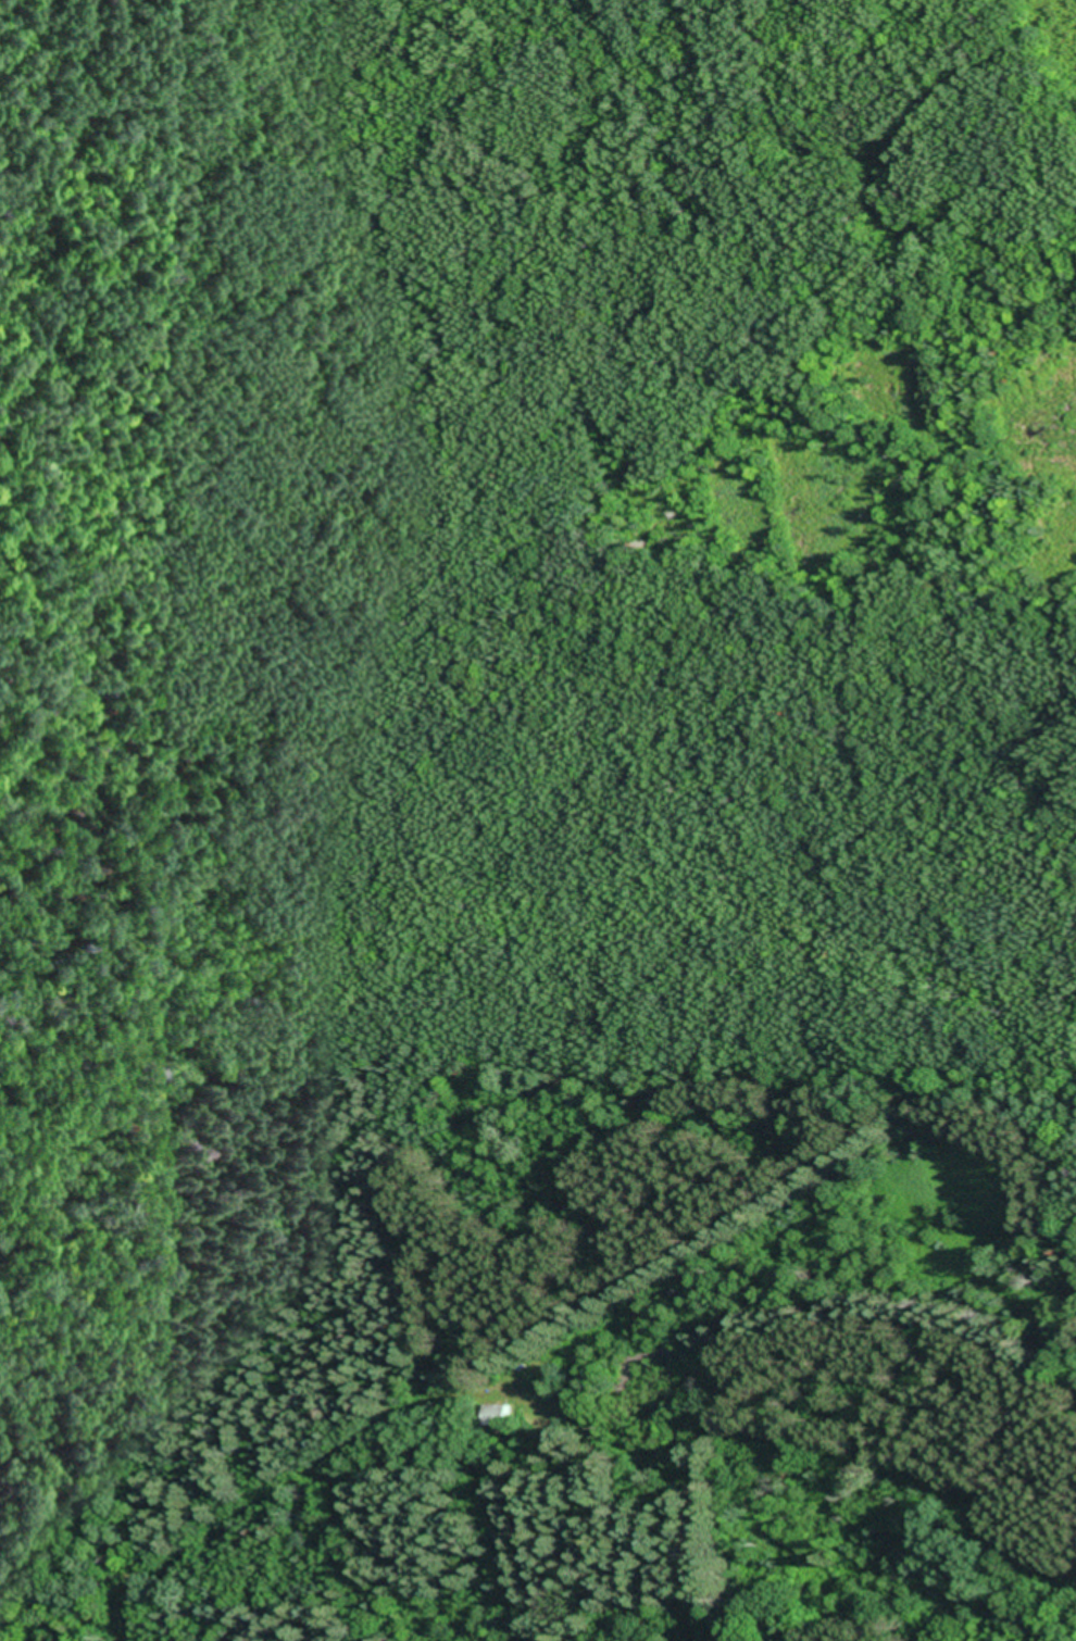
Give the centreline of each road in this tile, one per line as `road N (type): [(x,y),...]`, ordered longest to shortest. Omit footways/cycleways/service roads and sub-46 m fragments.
road 1 (residential): [(129,1640),(129,1602),(202,1529),(414,1396)]

